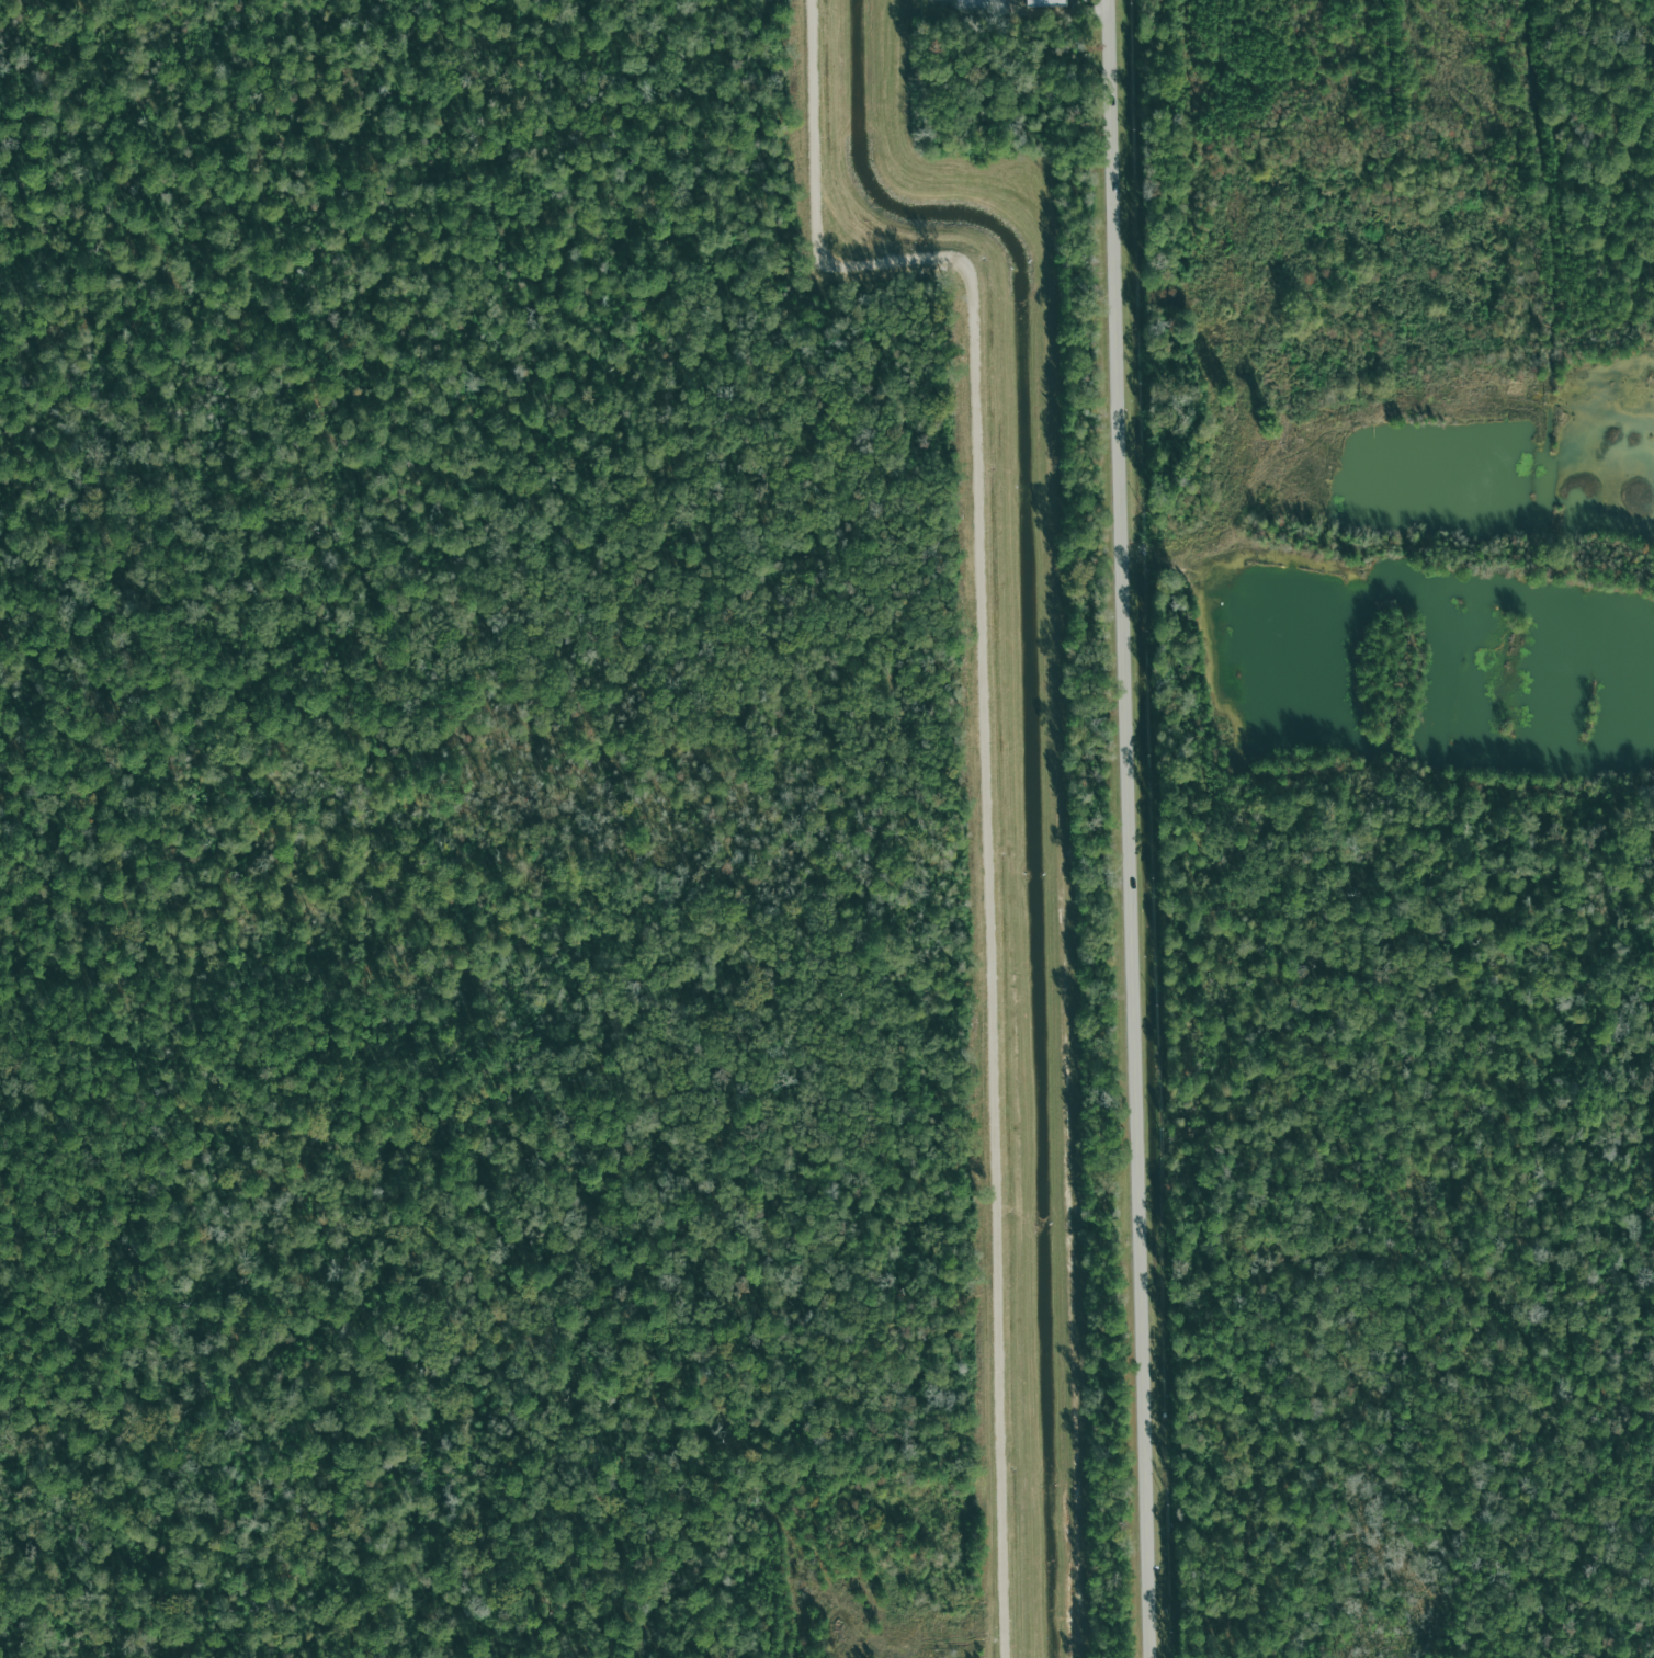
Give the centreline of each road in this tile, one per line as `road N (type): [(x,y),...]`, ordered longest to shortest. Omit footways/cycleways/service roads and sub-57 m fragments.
road 1 (secondary): [(1147,1657),(1110,0)]

